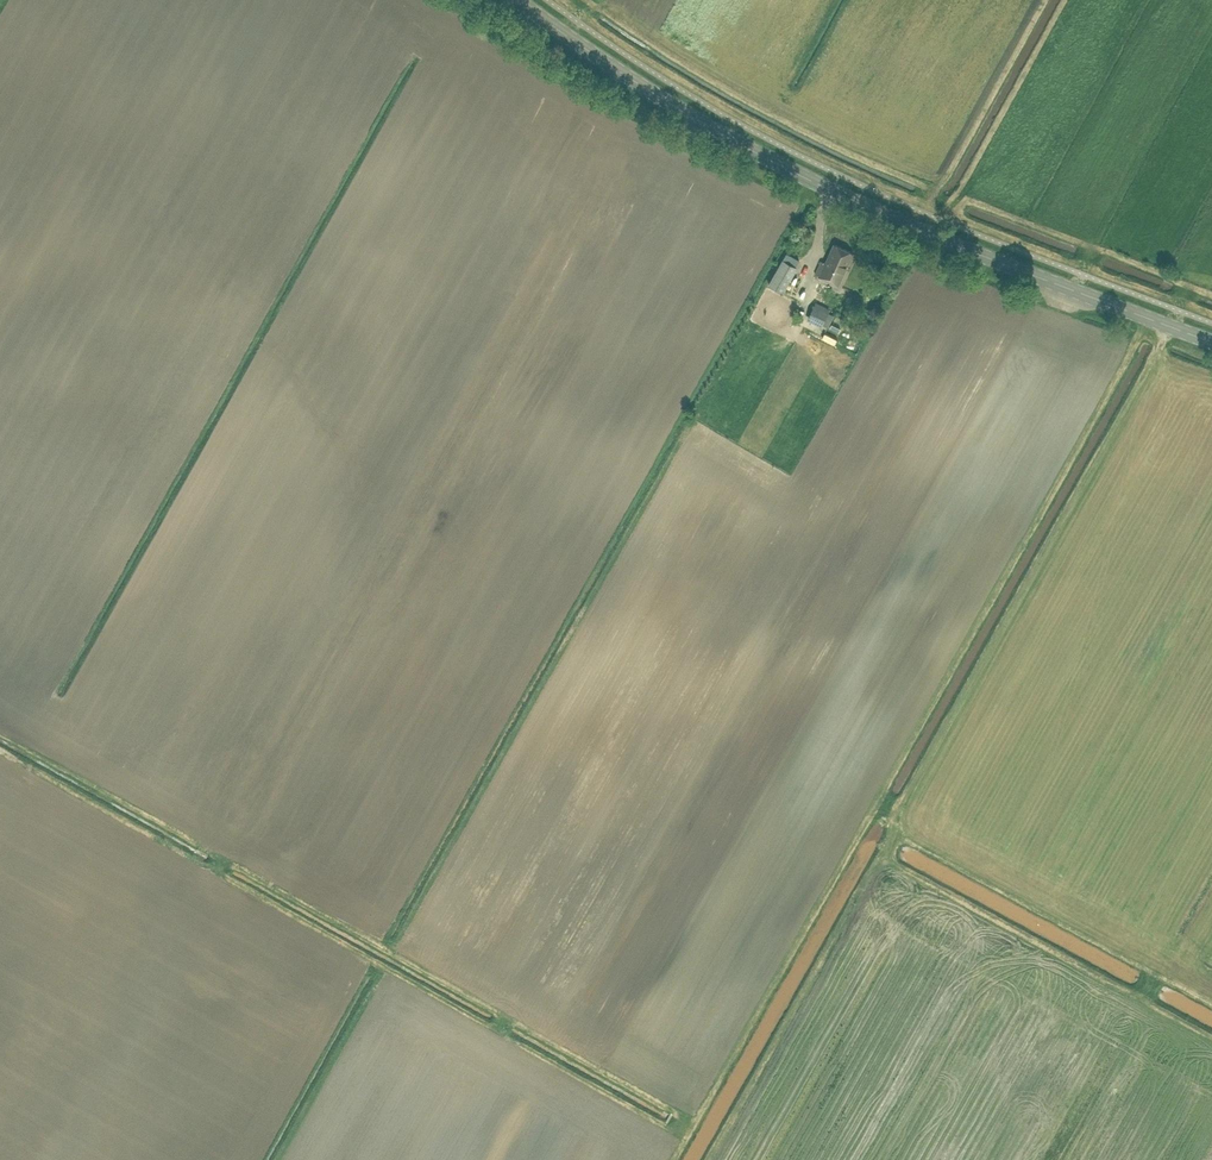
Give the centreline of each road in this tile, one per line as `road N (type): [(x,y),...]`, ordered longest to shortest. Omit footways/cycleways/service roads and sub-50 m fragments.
road 1 (secondary): [(1211,342),(819,184),(644,86),(520,0)]

